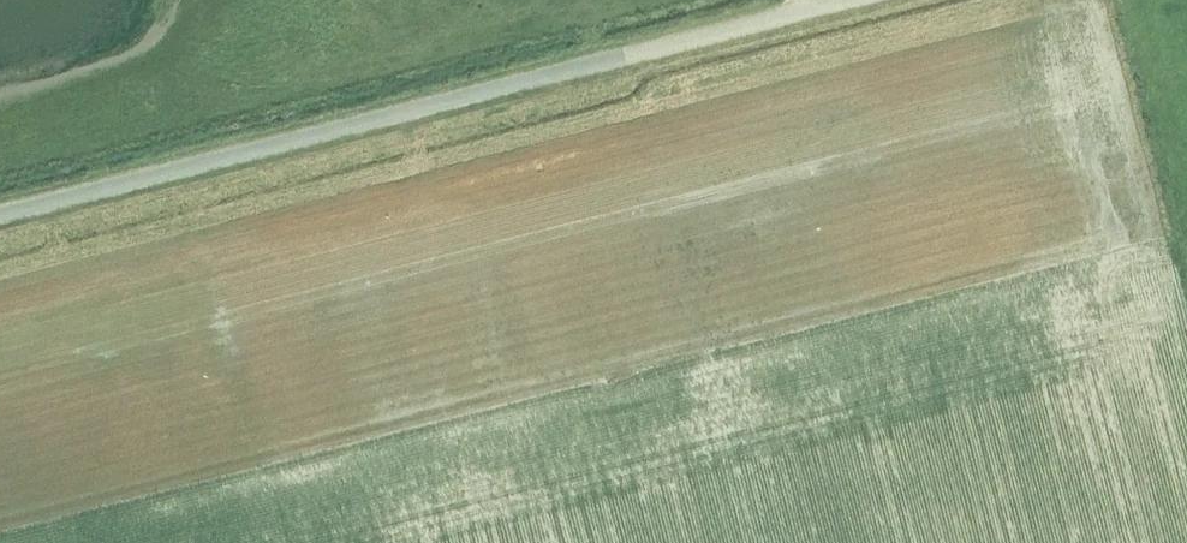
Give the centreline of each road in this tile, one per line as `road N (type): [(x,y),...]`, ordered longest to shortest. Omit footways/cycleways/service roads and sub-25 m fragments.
road 1 (unclassified): [(0,214),(845,0)]

